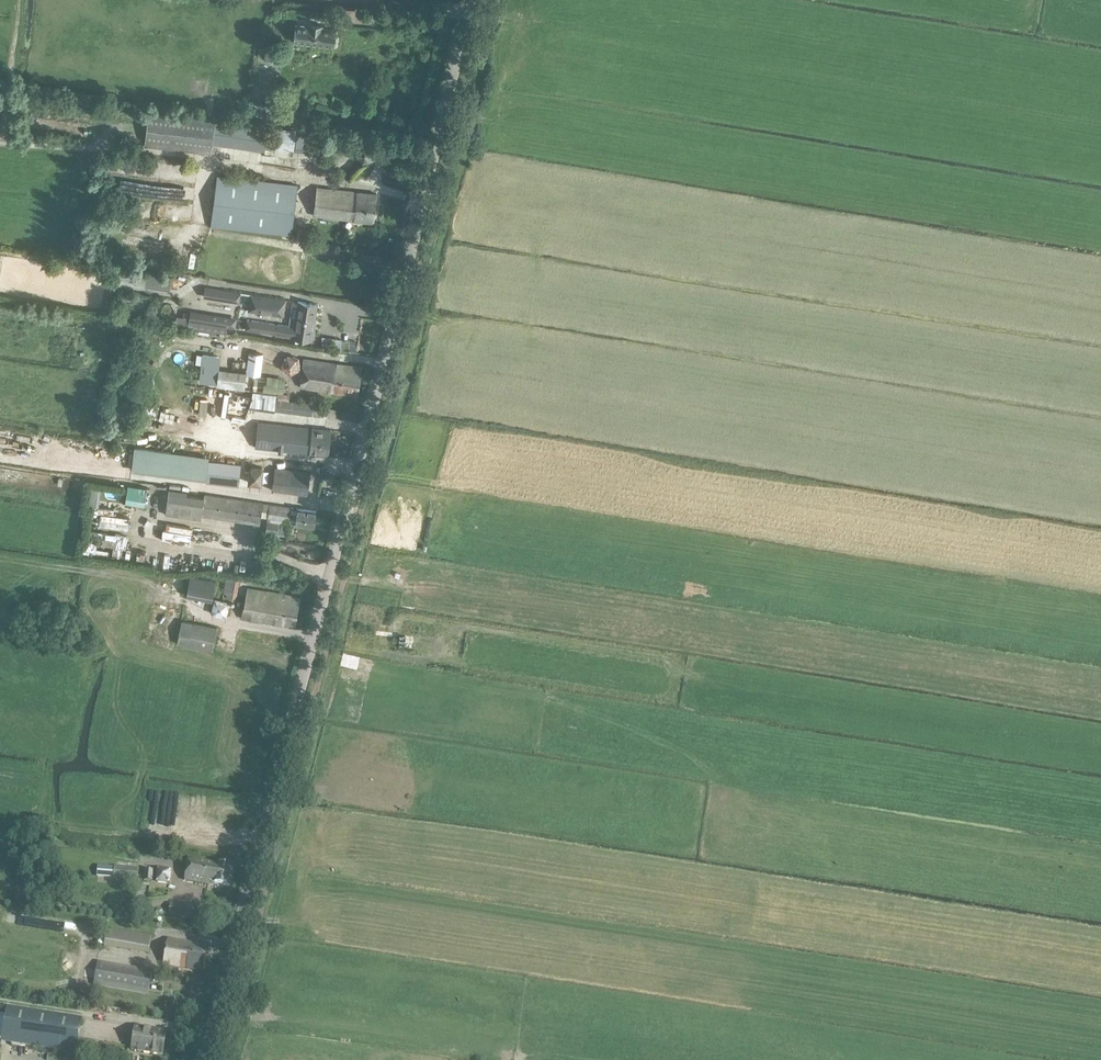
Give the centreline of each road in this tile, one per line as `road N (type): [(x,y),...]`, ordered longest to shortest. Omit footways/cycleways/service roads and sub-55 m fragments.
road 1 (tertiary): [(213,1059),(402,323),(474,0)]
road 2 (track): [(89,933),(79,979),(33,988),(0,981)]

